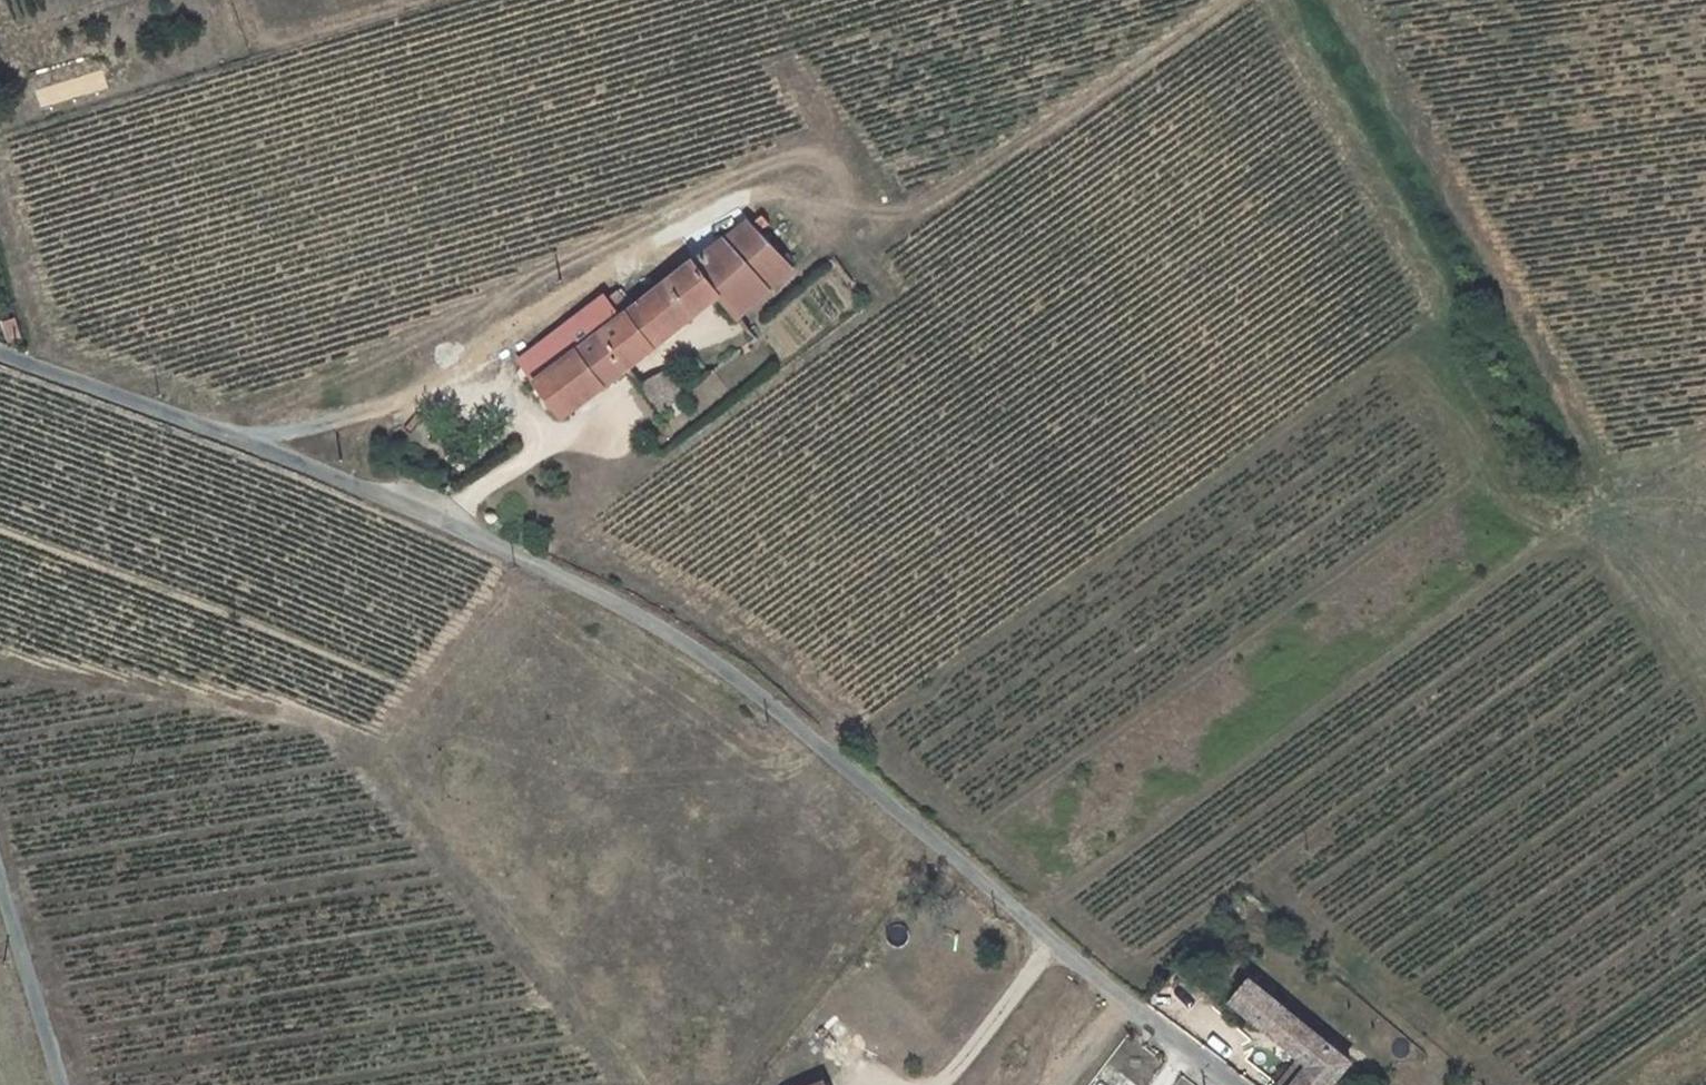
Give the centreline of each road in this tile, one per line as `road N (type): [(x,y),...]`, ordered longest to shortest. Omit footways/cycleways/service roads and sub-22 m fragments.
road 1 (unclassified): [(1234,1084),(696,650),(481,538),(255,443),(0,352)]
road 2 (track): [(255,443),(383,409),(728,199),(874,213),(936,195),(1221,0)]
road 3 (unclassified): [(61,1084),(0,886)]

